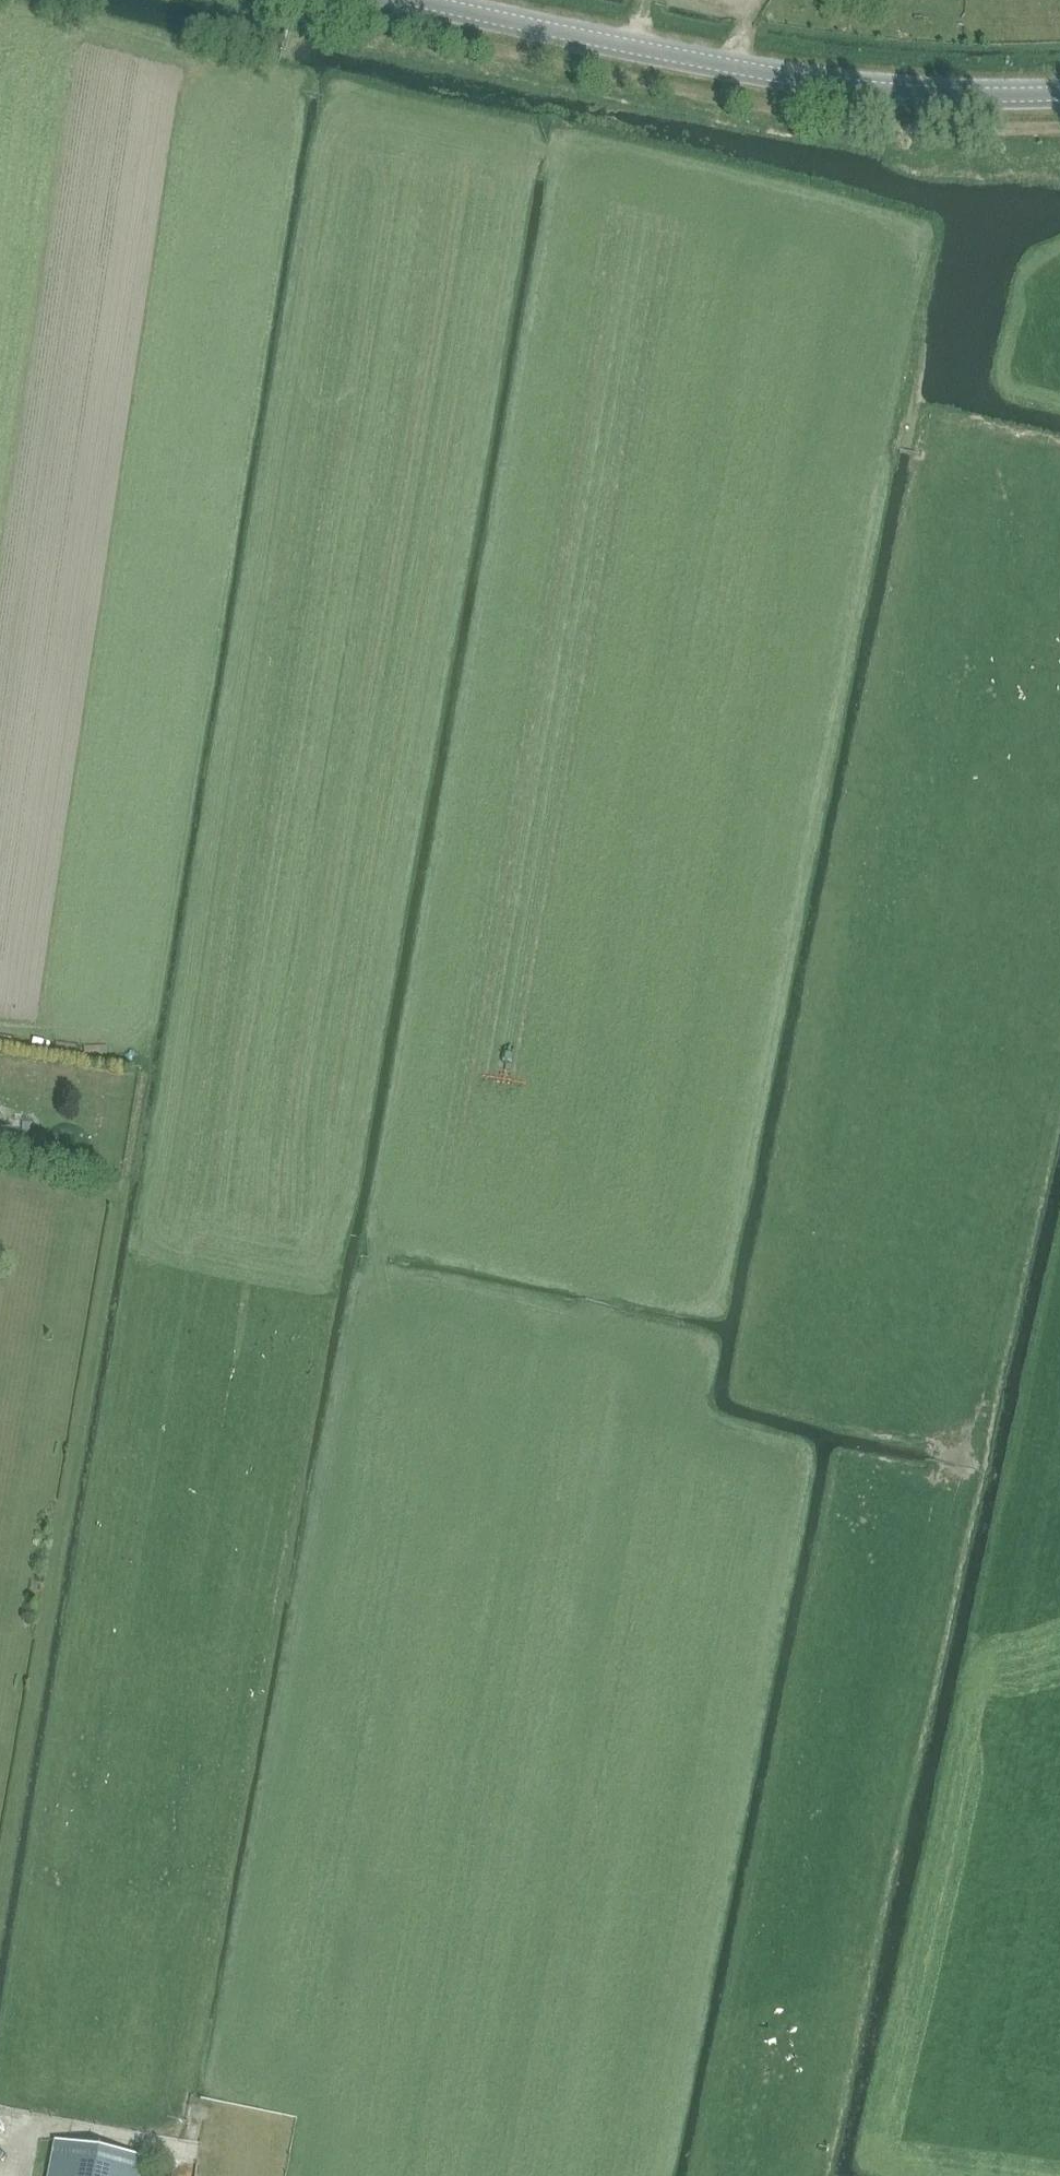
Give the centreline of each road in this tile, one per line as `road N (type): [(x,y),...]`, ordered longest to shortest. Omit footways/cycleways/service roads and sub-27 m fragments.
road 1 (tertiary): [(425,0),(795,79),(933,95),(1059,95)]

